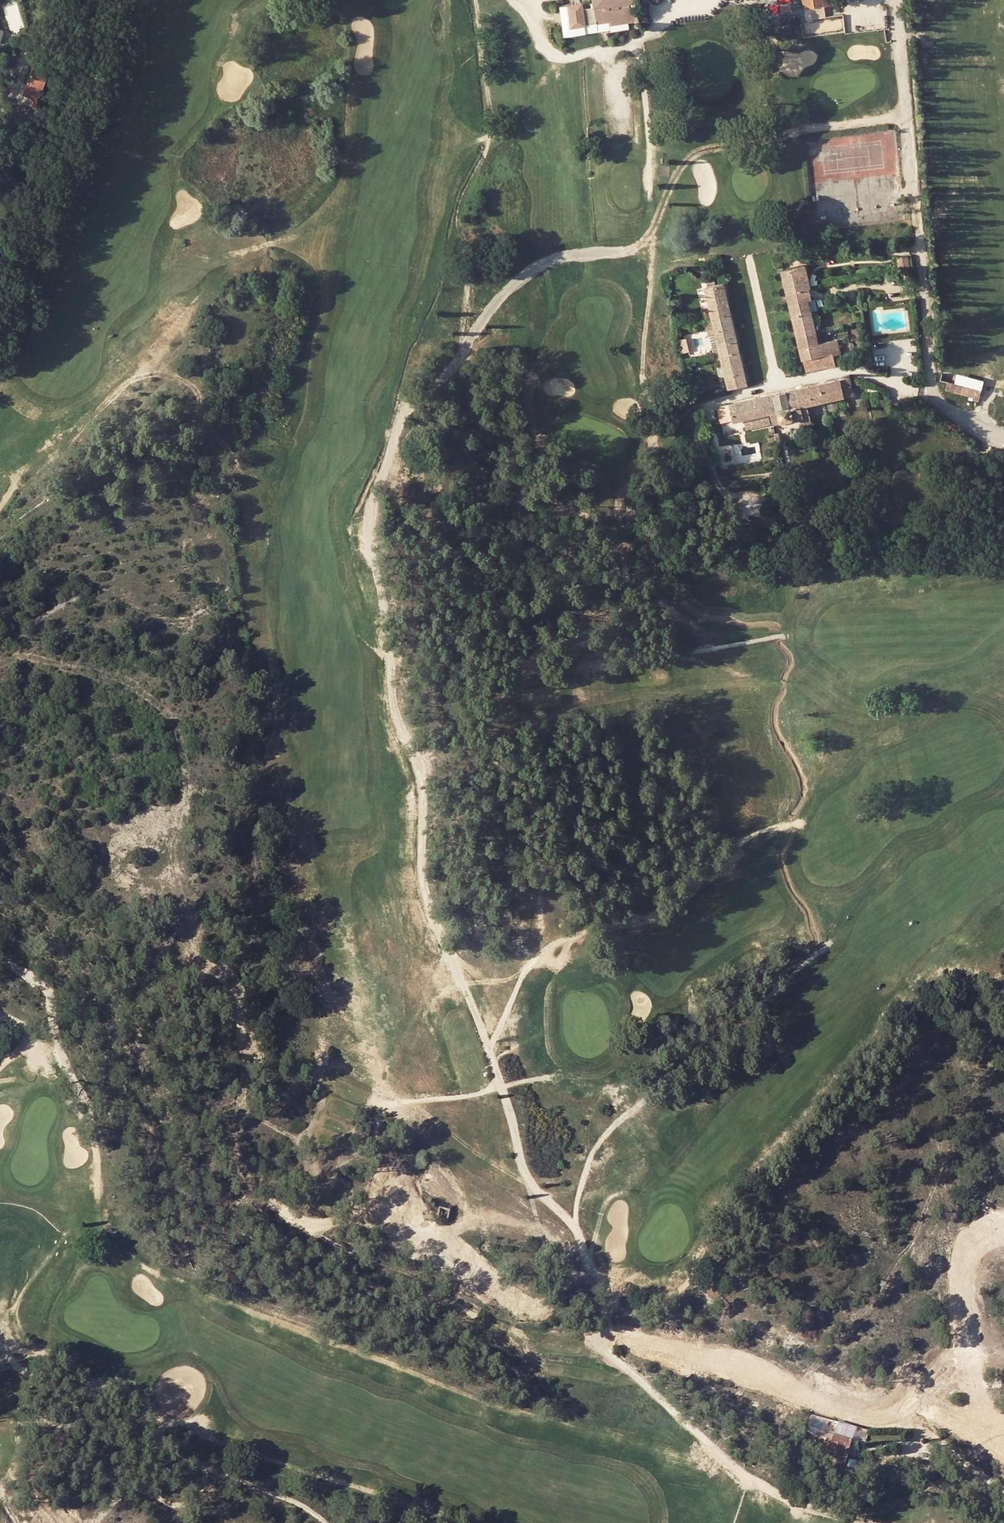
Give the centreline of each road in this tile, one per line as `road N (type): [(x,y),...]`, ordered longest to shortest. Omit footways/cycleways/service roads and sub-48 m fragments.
road 1 (unclassified): [(895,0),(931,381),(961,416),(1003,434)]

